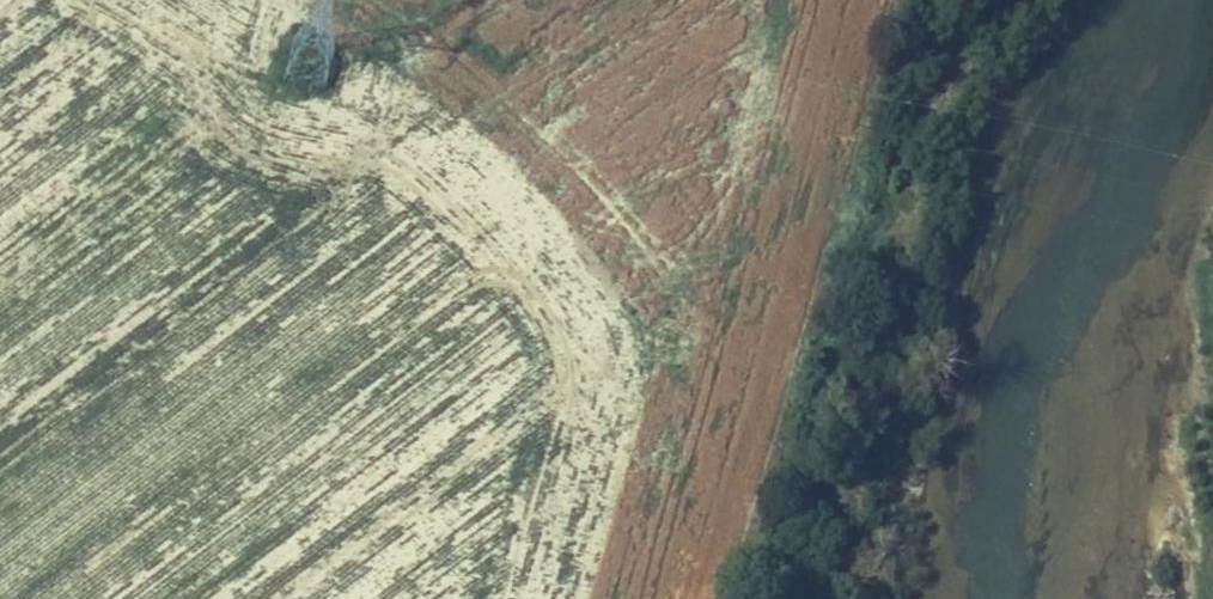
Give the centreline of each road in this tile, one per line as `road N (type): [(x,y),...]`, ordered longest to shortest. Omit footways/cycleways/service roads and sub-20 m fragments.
road 1 (track): [(903,0),(866,166),(728,598)]

